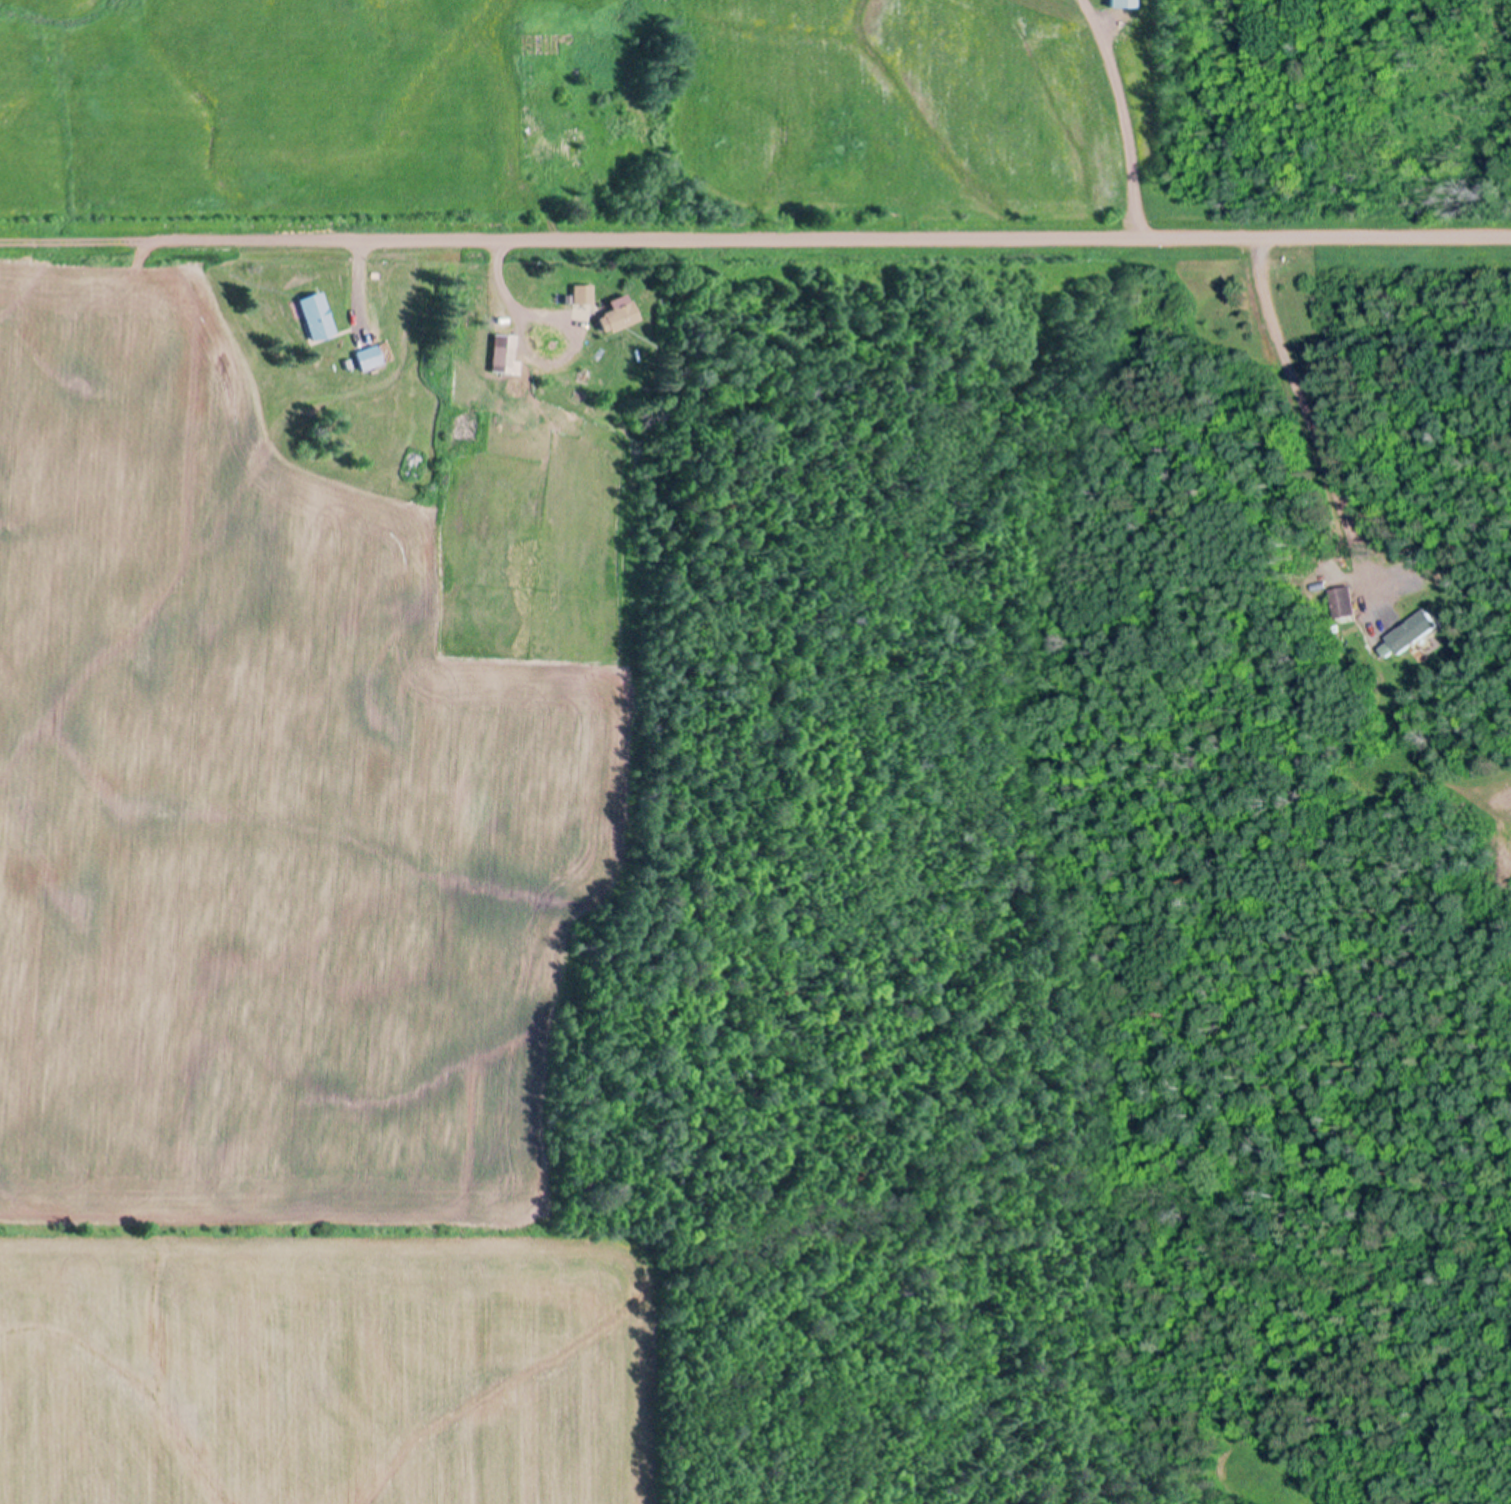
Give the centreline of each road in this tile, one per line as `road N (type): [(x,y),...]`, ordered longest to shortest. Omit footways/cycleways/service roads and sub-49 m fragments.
road 1 (residential): [(1510,227),(0,221)]

